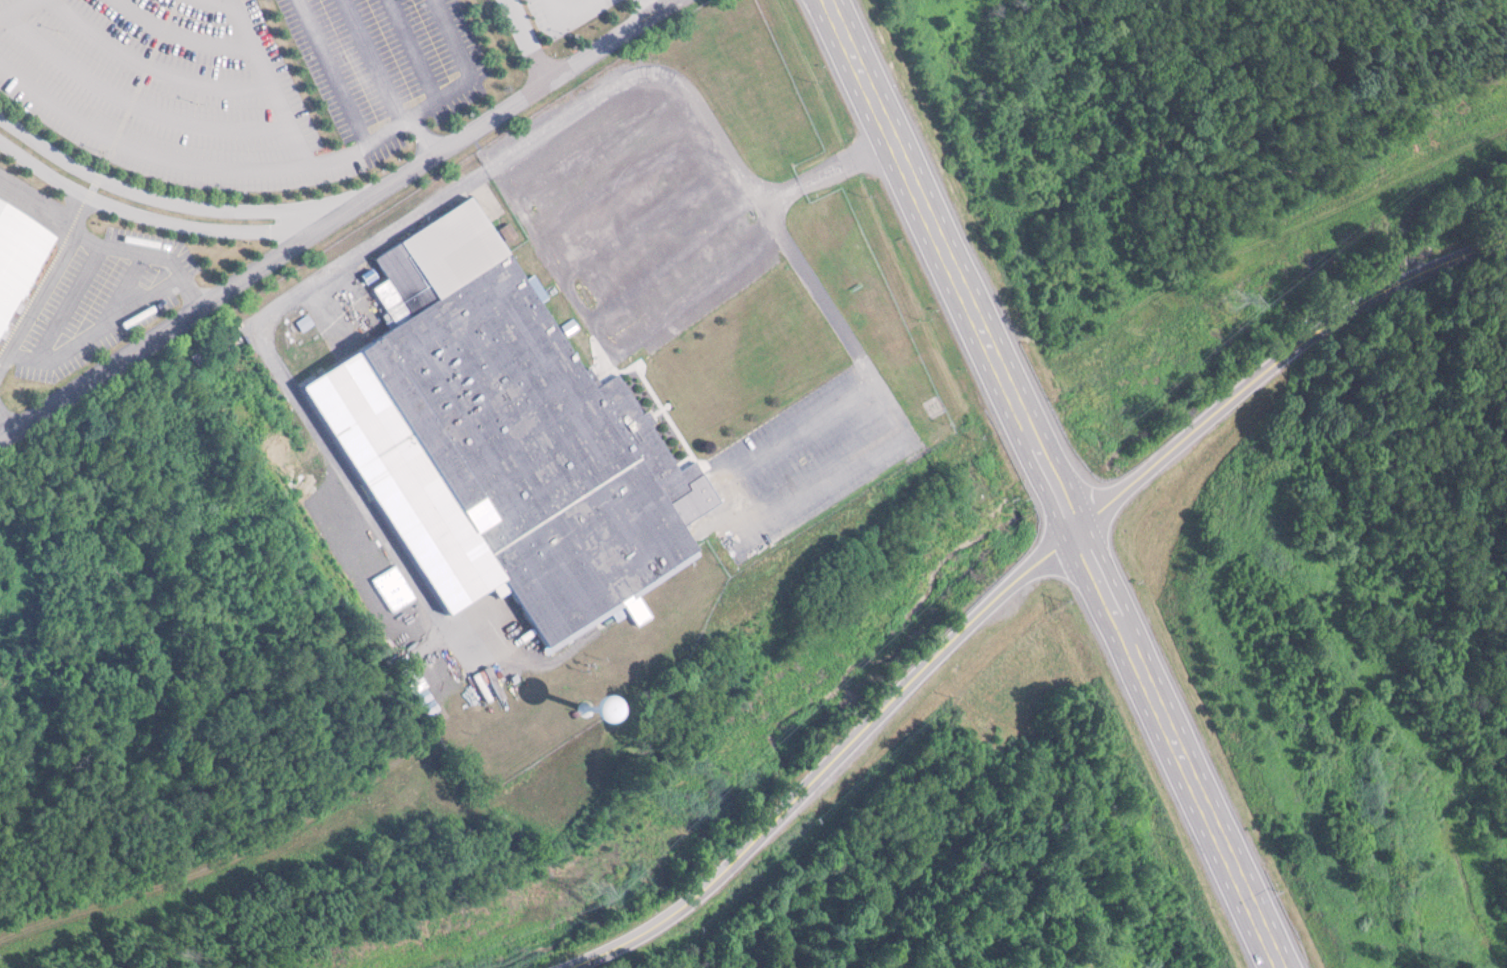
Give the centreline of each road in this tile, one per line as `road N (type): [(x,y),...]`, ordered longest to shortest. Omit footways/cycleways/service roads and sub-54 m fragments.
road 1 (primary): [(812,0),(1268,967)]
road 2 (residential): [(571,967),(662,922),(724,872),(1062,530)]
road 3 (secondary): [(1062,530),(1339,318),(1506,239)]

